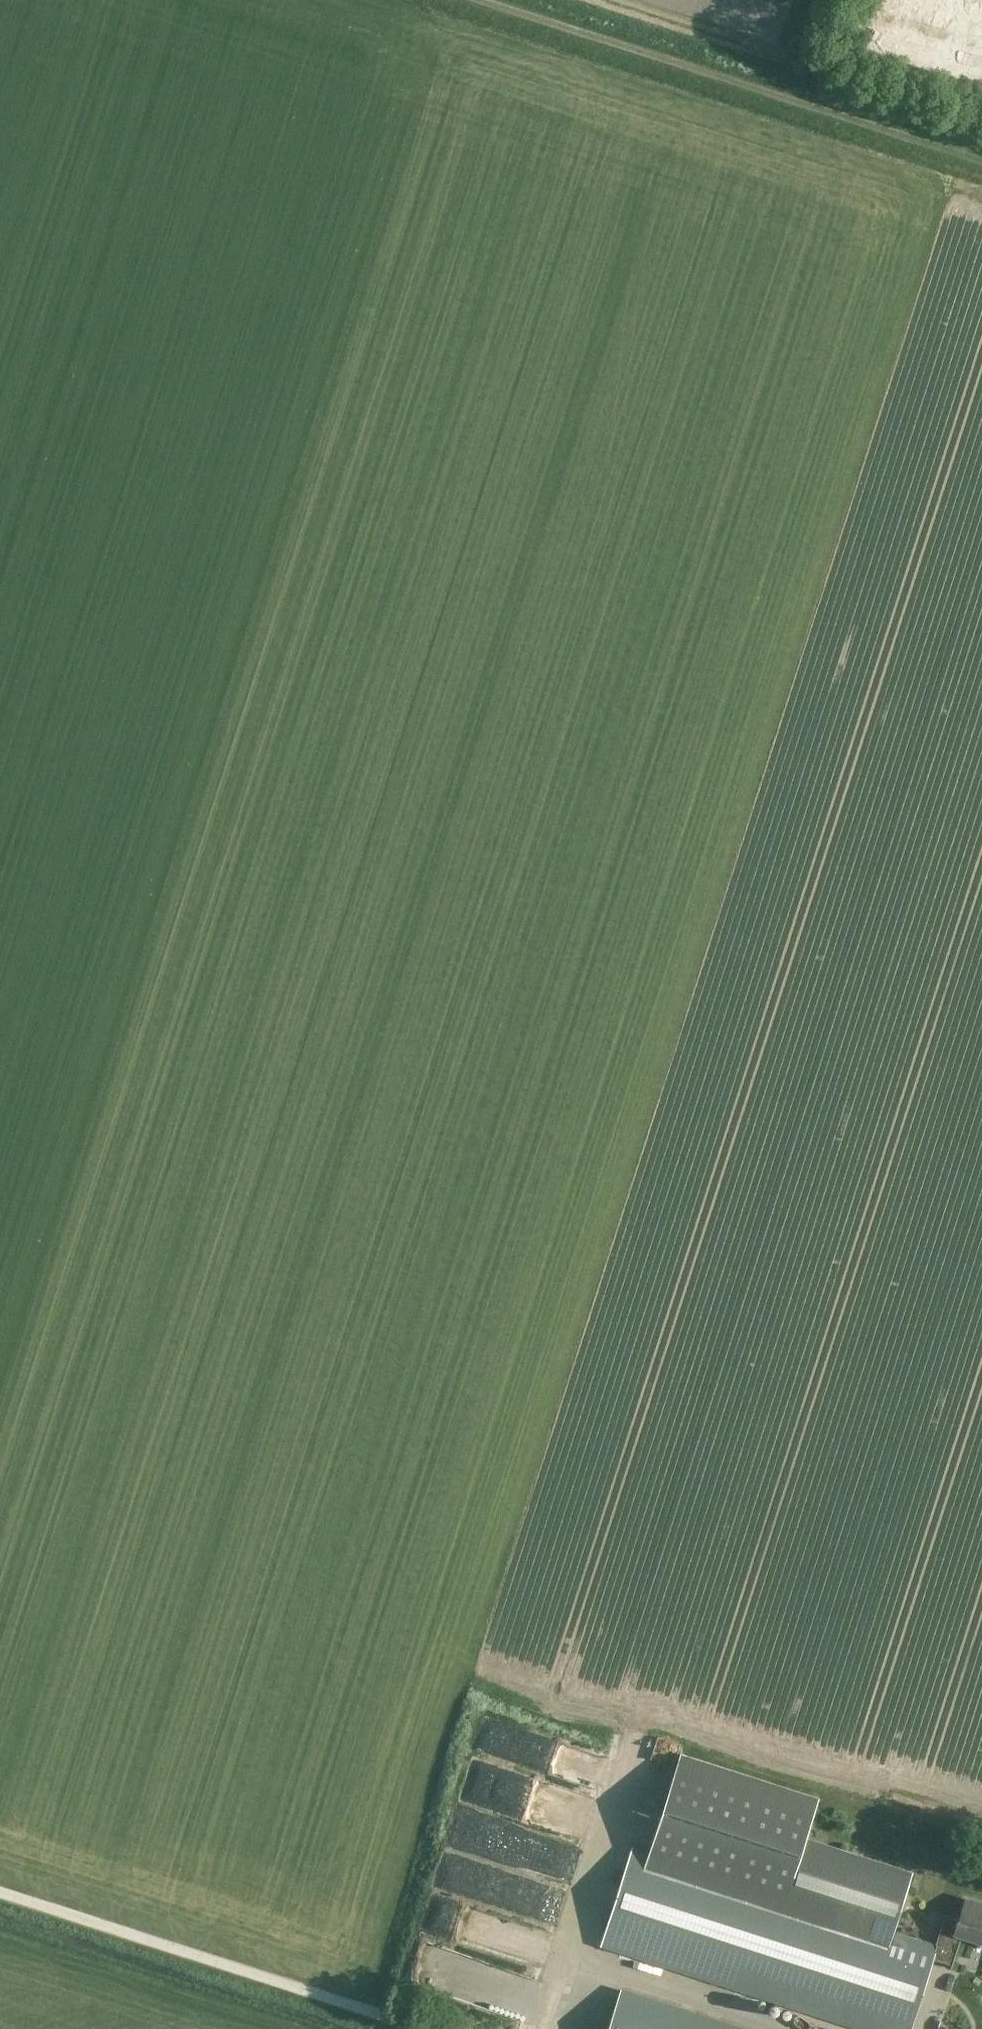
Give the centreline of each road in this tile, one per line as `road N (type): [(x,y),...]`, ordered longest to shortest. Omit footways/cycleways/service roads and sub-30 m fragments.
road 1 (track): [(488,0),(981,159)]

